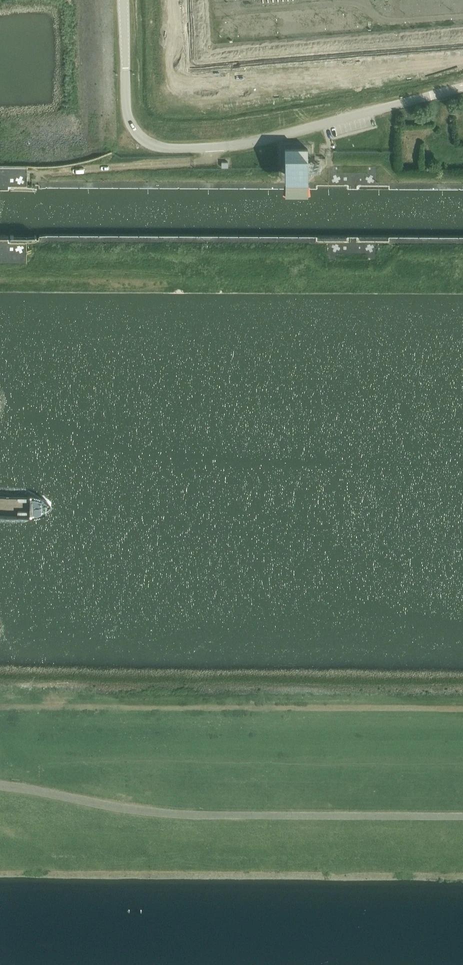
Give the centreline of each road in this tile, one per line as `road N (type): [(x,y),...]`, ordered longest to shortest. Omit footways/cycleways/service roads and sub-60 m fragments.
road 1 (unclassified): [(126,72),(127,116),(138,135),(183,147),(260,140),(462,86)]

